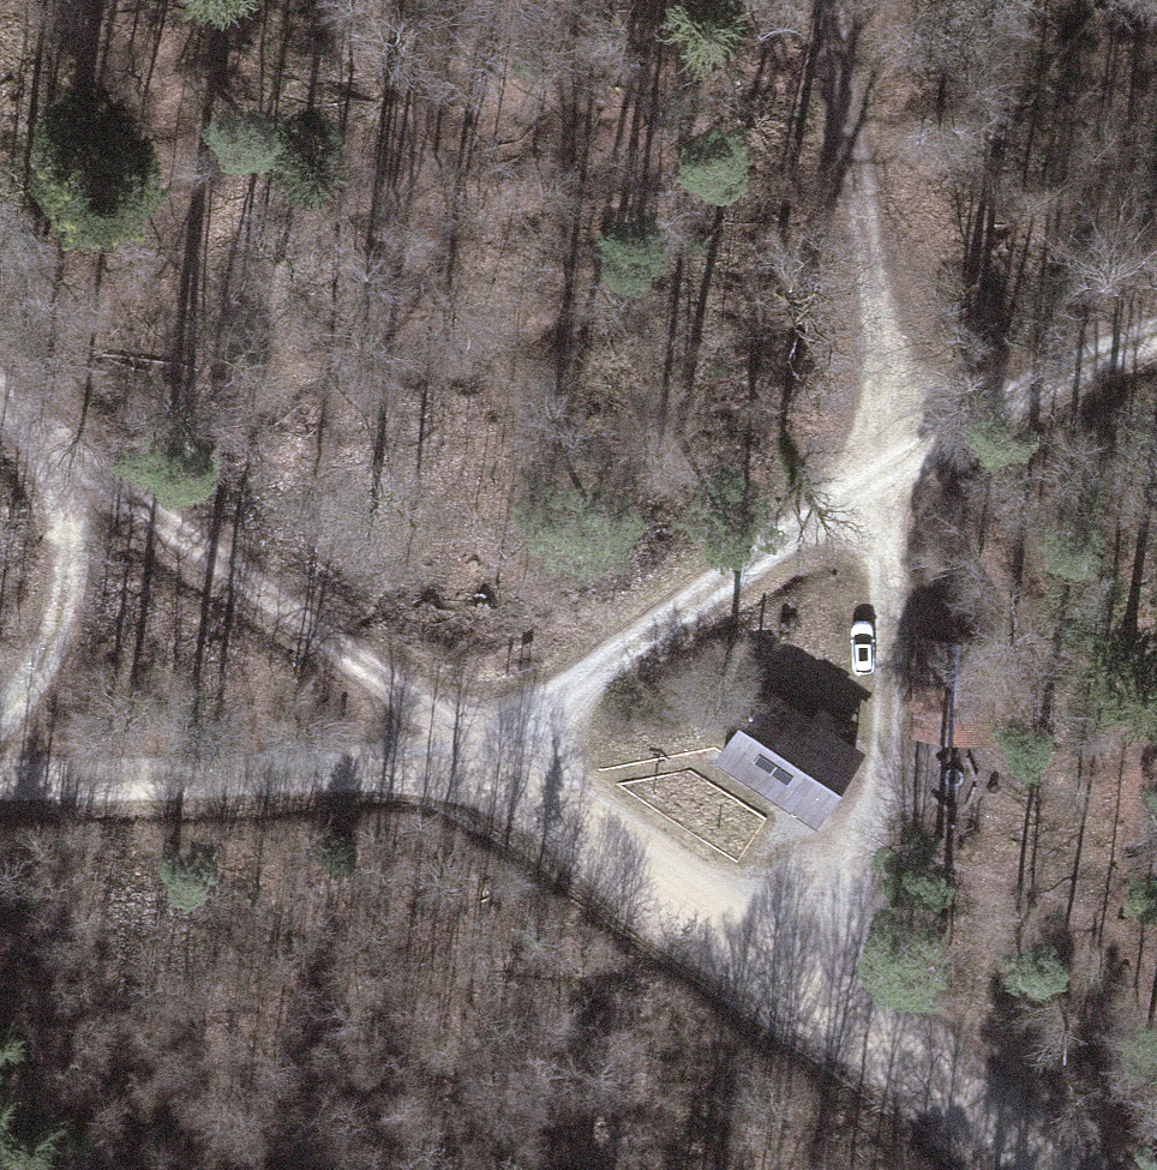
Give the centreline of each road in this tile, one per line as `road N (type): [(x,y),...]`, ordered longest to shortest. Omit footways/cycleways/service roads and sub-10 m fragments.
road 1 (track): [(482,759),(884,481),(1096,357),(1156,334)]
road 2 (track): [(482,759),(40,437),(0,387)]
road 3 (track): [(884,481),(818,0)]
road 4 (track): [(0,781),(247,783),(482,759)]
road 5 (track): [(482,759),(786,963)]
road 6 (track): [(786,963),(1069,1169)]
road 7 (track): [(40,437),(71,552),(26,704),(0,724)]

